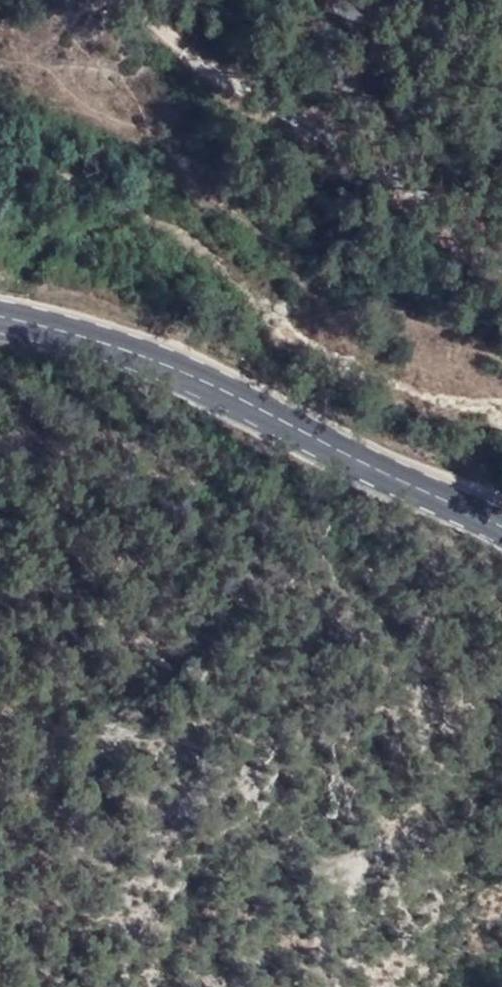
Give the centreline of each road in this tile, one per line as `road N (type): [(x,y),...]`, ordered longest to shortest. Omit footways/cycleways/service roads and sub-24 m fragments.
road 1 (primary): [(0,314),(125,347),(501,522)]
road 2 (unclassified): [(501,242),(434,184),(335,59),(332,29),(347,8),(383,7),(469,42),(501,44)]

